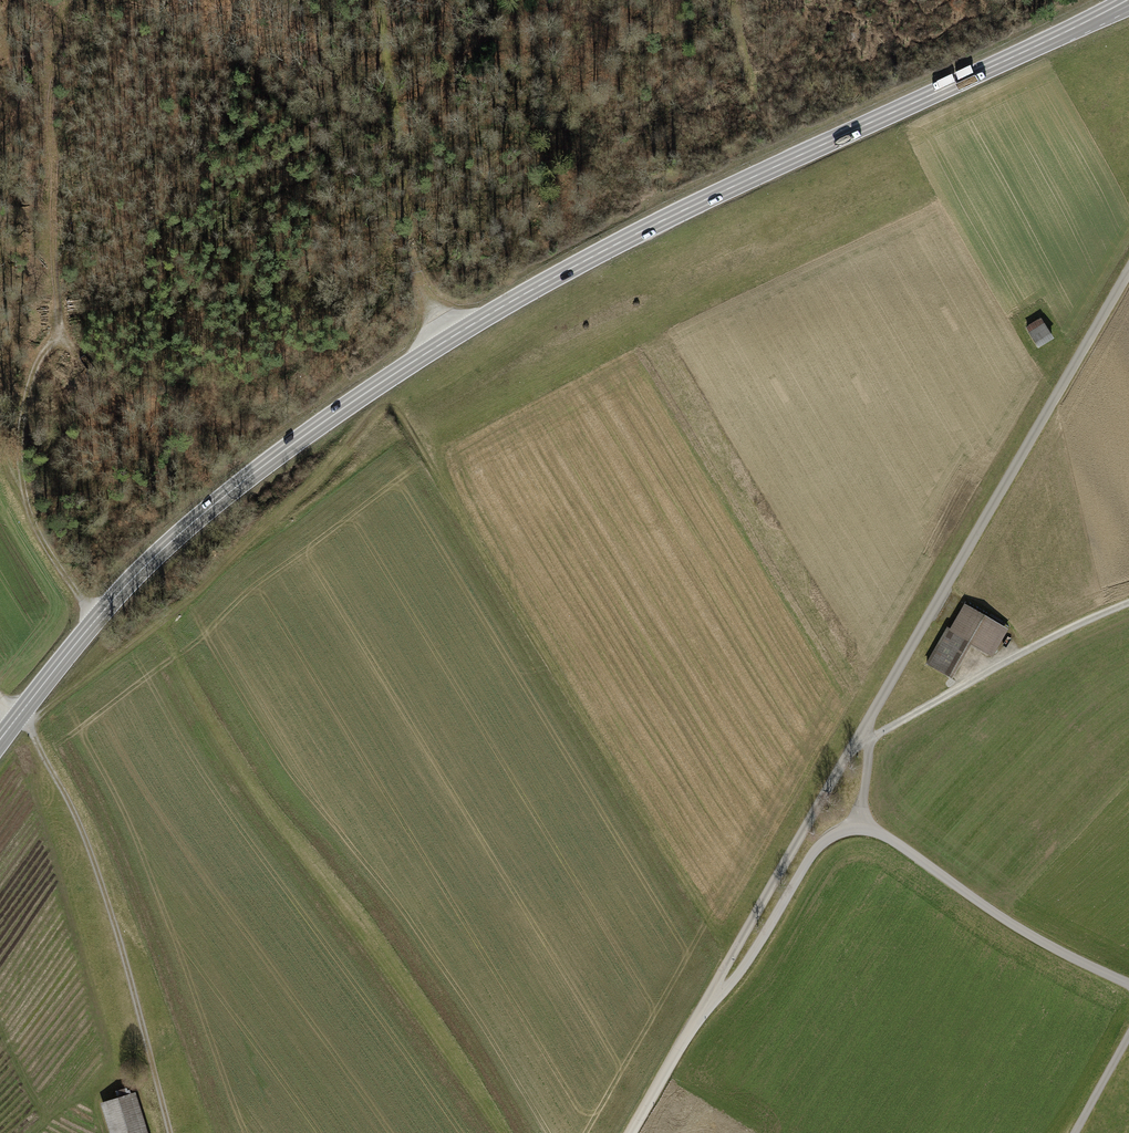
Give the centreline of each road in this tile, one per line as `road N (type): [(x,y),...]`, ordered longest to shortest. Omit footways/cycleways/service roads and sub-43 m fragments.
road 1 (primary): [(0,737),(176,538),(328,419),(449,339),(663,220),(1127,0)]
road 2 (unclassified): [(1128,270),(861,731)]
road 3 (track): [(18,714),(89,850),(170,1132)]
road 4 (track): [(98,617),(39,535),(21,464),(33,375),(58,338)]
road 5 (unclassified): [(1128,984),(1041,940),(889,838),(862,830)]
road 6 (unclassified): [(861,731),(709,995)]
road 7 (track): [(1128,602),(871,737)]
road 8 (track): [(378,0),(417,273)]
road 9 (unclassified): [(862,830),(835,833),(815,850),(735,978),(709,995)]
road 10 (unclassified): [(709,995),(631,1132)]

